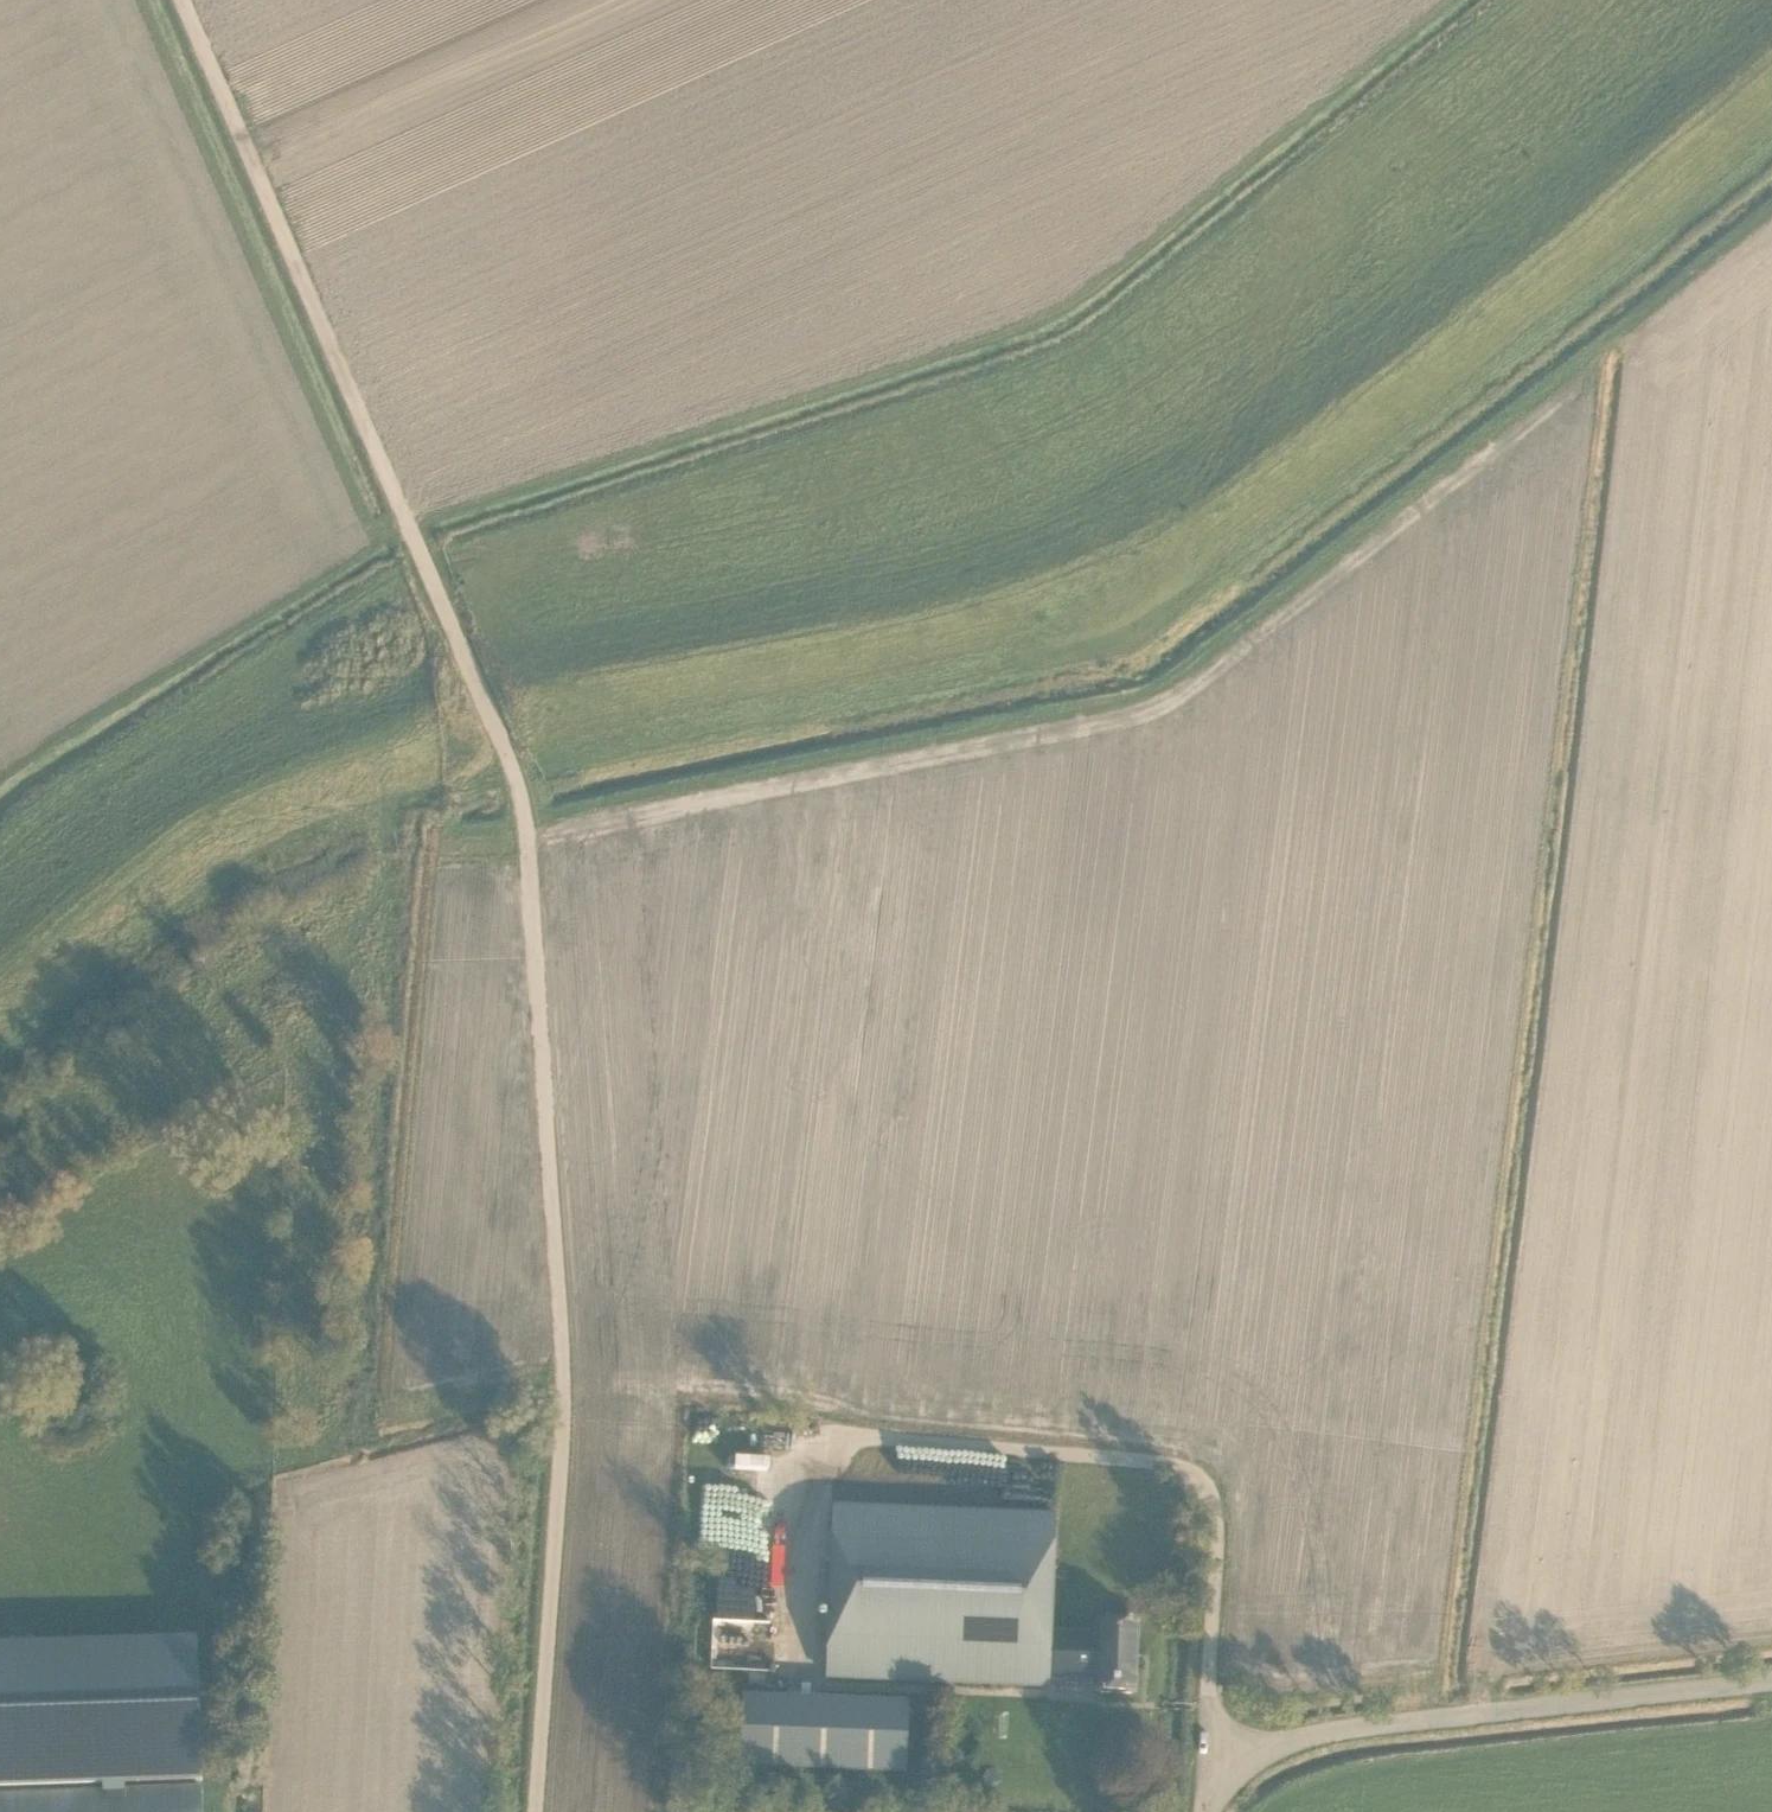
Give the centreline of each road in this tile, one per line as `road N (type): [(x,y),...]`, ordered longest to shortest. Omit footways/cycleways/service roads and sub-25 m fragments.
road 1 (track): [(535,1811),(567,1424),(528,826),(506,755),(183,0)]
road 2 (unclassified): [(1201,1811),(1221,1780),(1262,1751),(1771,1686)]

